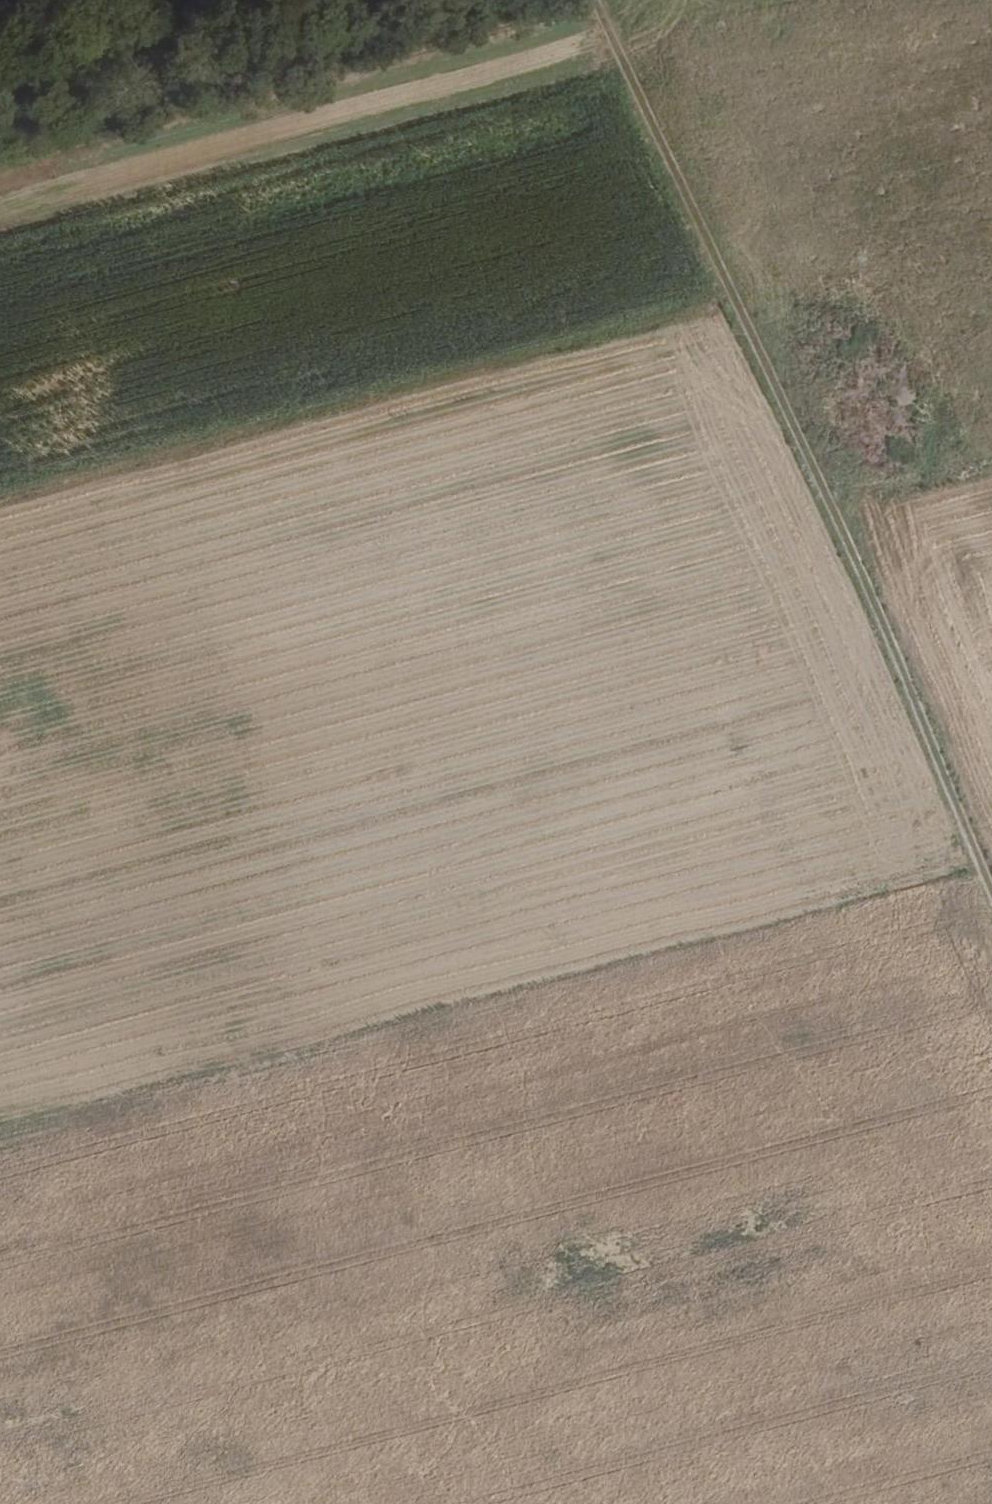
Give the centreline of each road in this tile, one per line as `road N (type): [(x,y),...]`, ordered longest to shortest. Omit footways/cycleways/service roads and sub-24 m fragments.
road 1 (track): [(593,0),(901,661),(991,886)]

